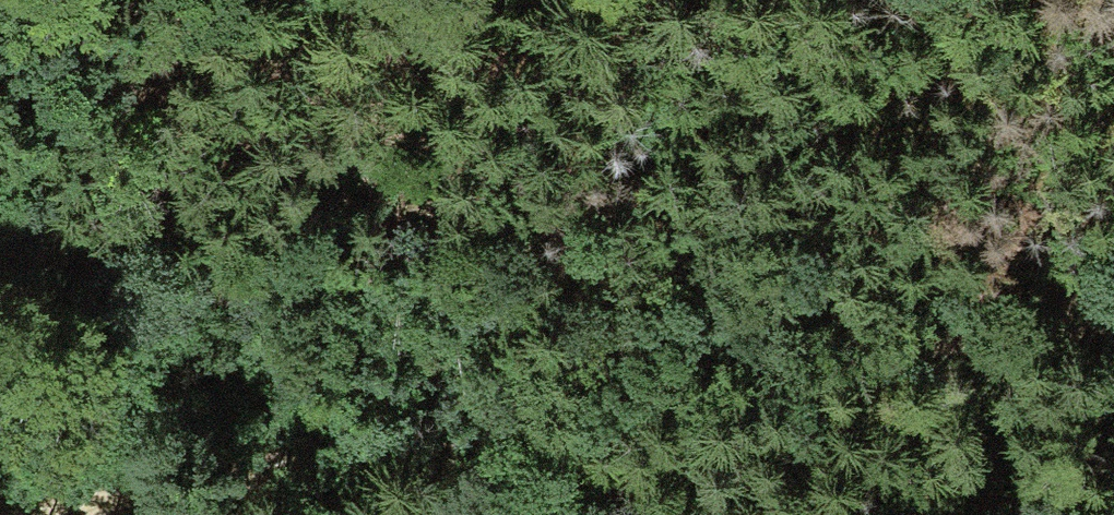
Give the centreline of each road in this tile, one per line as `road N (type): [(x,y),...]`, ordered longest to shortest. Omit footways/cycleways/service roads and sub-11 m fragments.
road 1 (track): [(30,514),(314,444),(773,378),(961,369)]
road 2 (track): [(961,369),(1113,323)]

